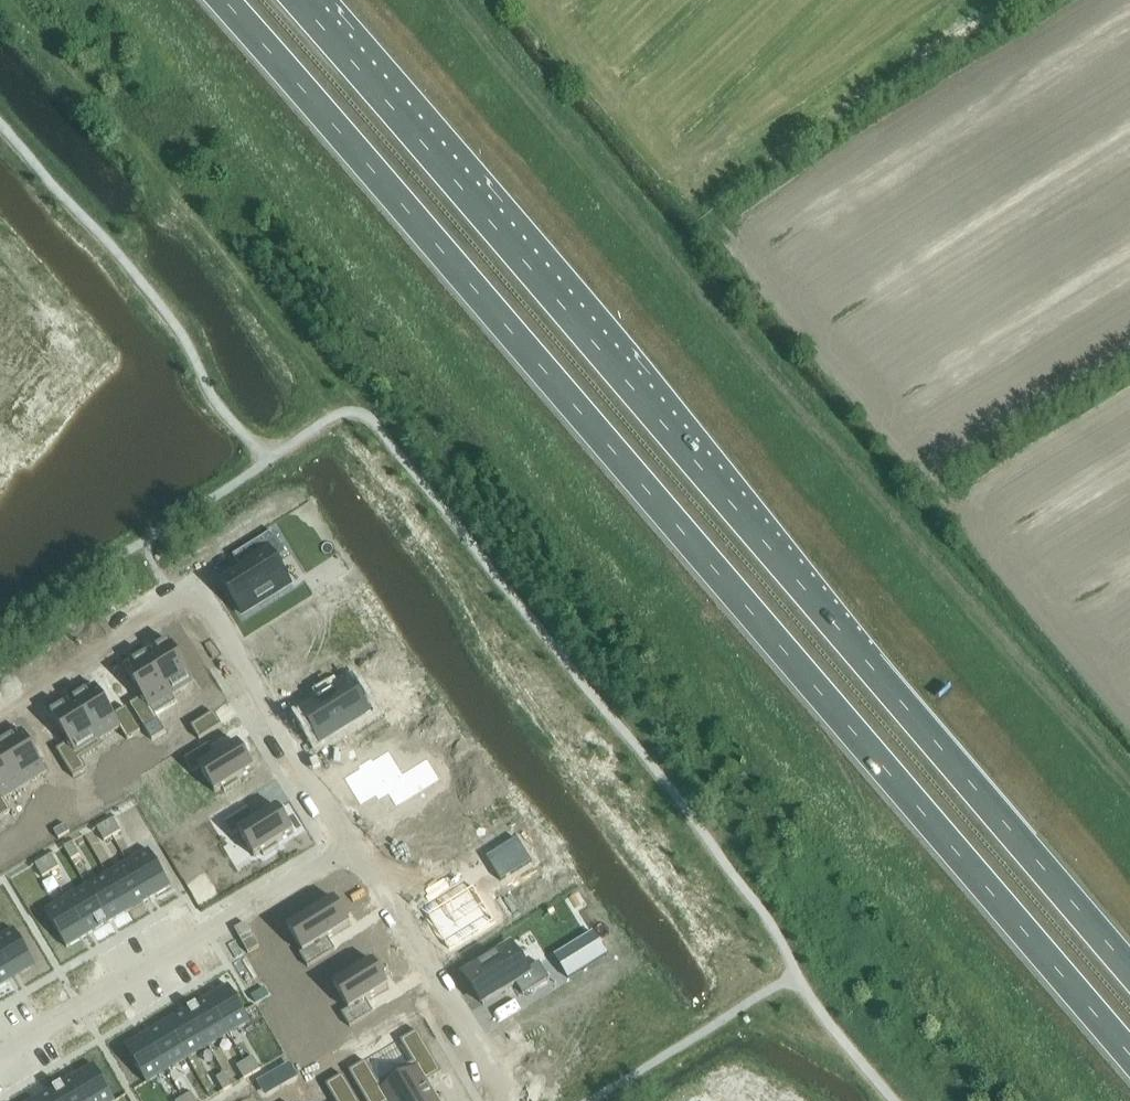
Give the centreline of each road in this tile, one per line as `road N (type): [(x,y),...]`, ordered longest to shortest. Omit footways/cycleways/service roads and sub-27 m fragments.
road 1 (trunk): [(223,0),(1129,1054)]
road 2 (trunk): [(1129,969),(294,0)]
road 3 (residential): [(0,704),(195,585),(355,846)]
road 4 (residential): [(0,1054),(355,846)]
road 5 (residential): [(355,846),(513,1100)]

